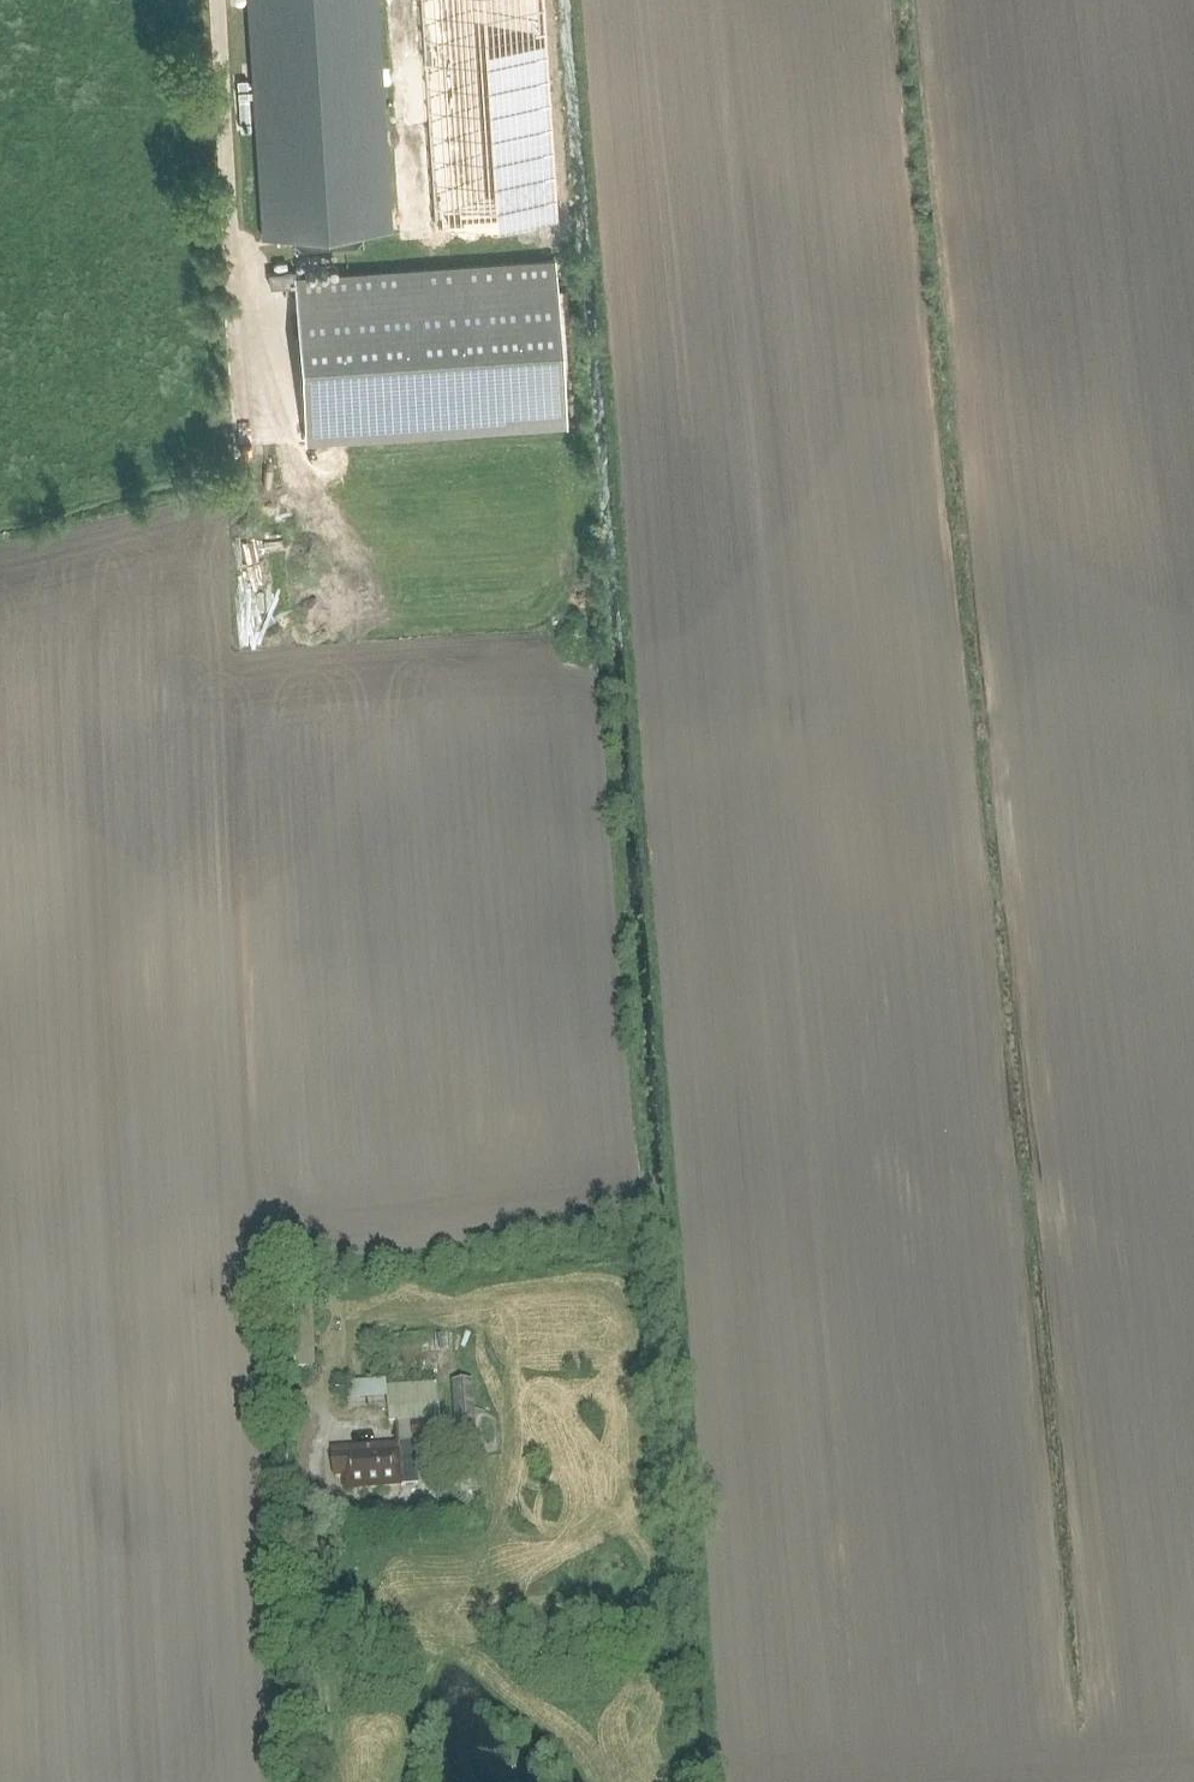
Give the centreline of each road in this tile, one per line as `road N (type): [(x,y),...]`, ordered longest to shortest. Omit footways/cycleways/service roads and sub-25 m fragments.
road 1 (track): [(312,1444),(319,1781)]

